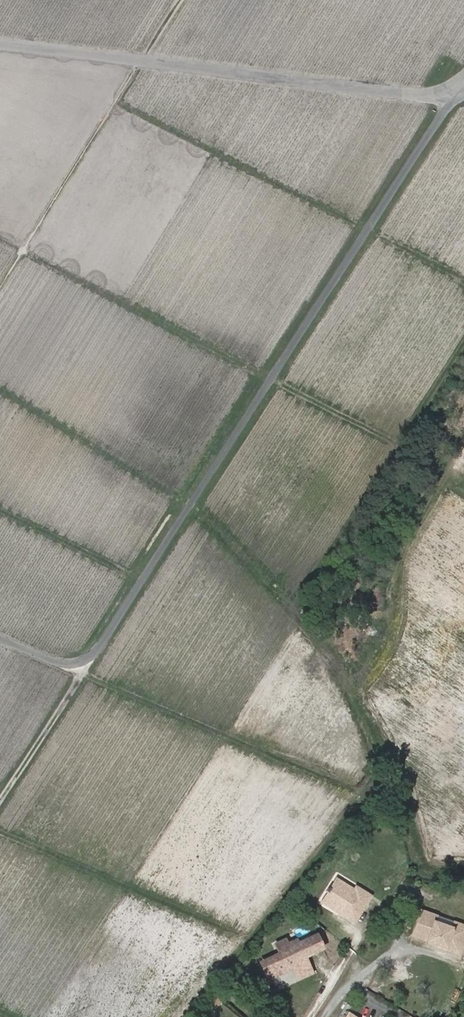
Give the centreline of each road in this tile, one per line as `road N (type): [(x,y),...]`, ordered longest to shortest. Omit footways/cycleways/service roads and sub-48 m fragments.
road 1 (unclassified): [(0,636),(71,667),(102,651),(460,95)]
road 2 (track): [(187,1016),(372,795),(87,664)]
road 3 (unclassified): [(460,95),(427,98),(0,43)]
road 4 (track): [(0,288),(184,0)]
road 5 (track): [(273,382),(0,239)]
road 6 (track): [(0,829),(251,940)]
road 7 (track): [(0,511),(147,580)]
road 8 (track): [(87,664),(0,799)]

